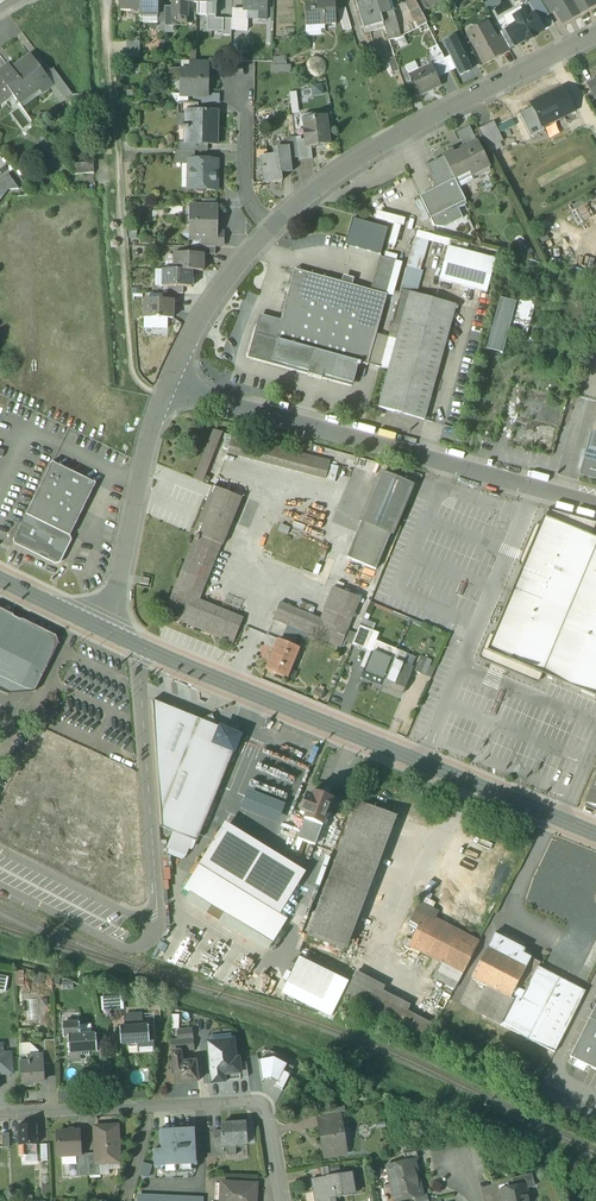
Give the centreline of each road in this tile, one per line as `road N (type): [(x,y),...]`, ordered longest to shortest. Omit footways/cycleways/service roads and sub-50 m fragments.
road 1 (residential): [(595,36),(414,126),(314,191),(272,227),(213,298),(165,386)]
road 2 (tertiary): [(141,647),(595,835)]
road 3 (residential): [(595,505),(165,386)]
road 4 (track): [(161,396),(140,388),(130,363),(106,0)]
road 5 (residential): [(0,1115),(258,1103),(280,1200)]
road 6 (unclassified): [(157,900),(141,647)]
road 7 (residential): [(165,386),(117,594),(101,628)]

